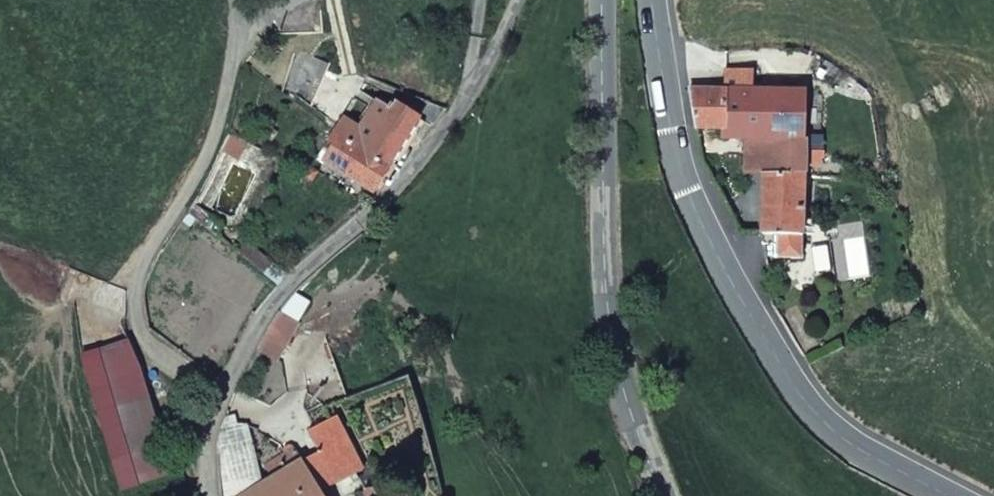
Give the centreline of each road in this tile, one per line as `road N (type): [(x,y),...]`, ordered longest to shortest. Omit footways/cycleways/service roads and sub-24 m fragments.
road 1 (residential): [(951,495),(823,422),(763,336),(676,159),(652,0)]
road 2 (residential): [(518,0),(460,112),(373,213),(281,293),(220,400)]
road 3 (tertiary): [(663,495),(615,358),(603,0)]
road 4 (unclassified): [(236,0),(234,56),(211,144),(140,277),(135,309),(160,358),(220,400)]

